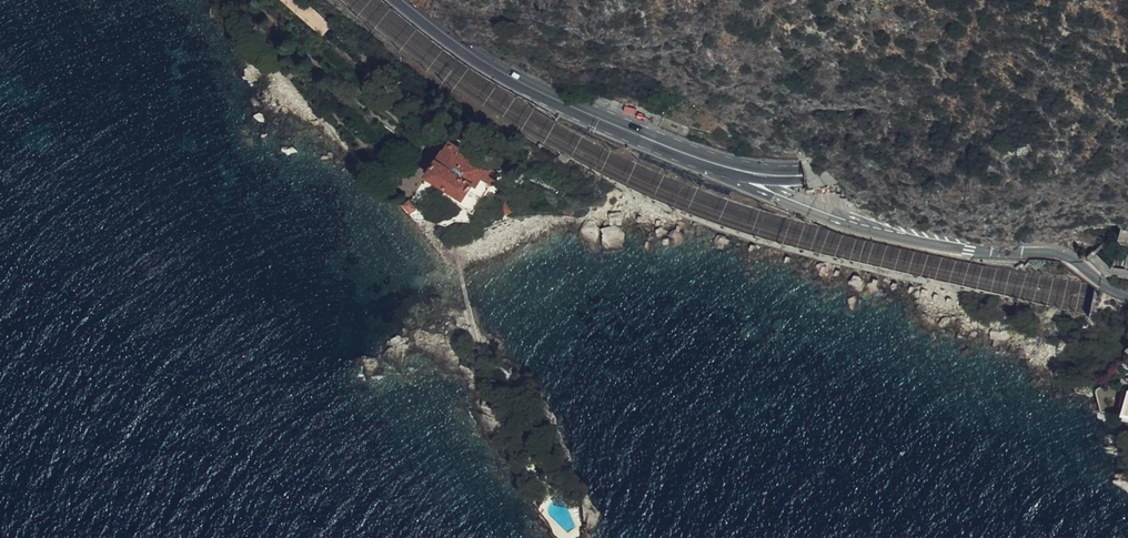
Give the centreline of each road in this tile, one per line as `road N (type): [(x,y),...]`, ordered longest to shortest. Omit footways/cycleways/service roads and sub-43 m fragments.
road 1 (residential): [(751,173),(757,185),(881,234),(1063,255),(1127,293)]
road 2 (secondary): [(401,0),(537,92),(671,149),(751,173)]
road 3 (secondary): [(1127,139),(807,176)]

